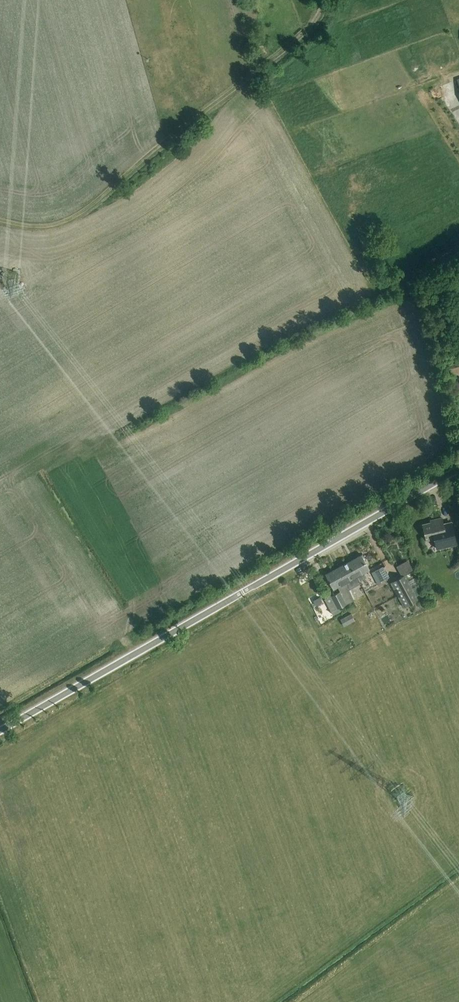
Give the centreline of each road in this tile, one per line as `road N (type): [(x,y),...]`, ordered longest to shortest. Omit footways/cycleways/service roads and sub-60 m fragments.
road 1 (unclassified): [(0,731),(458,470)]
road 2 (track): [(0,221),(44,227),(89,207),(293,43),(325,0)]

